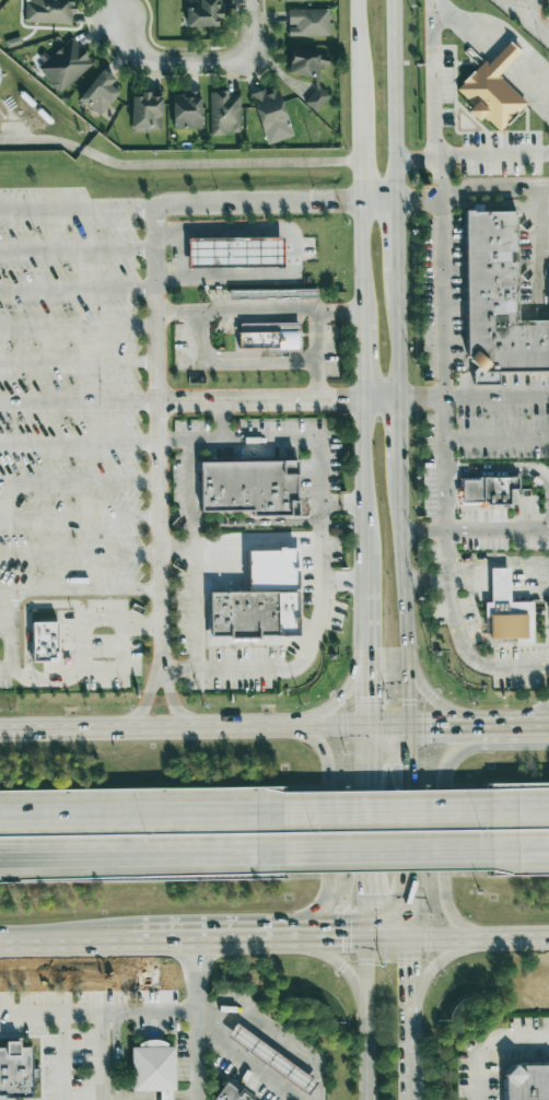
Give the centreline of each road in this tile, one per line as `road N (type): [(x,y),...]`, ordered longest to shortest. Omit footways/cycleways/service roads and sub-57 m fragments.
road 1 (motorway): [(0,856),(285,853)]
road 2 (motorway): [(284,810),(0,813)]
road 3 (primary): [(283,940),(318,915),(328,889),(326,768),(314,744),(258,725)]
road 4 (primary): [(258,725),(0,727)]
road 5 (primary): [(493,724),(452,752),(441,777),(444,899),(469,939)]
road 6 (secondary): [(409,674),(397,458)]
road 7 (motorway): [(494,808),(284,810)]
road 8 (motorway): [(285,853),(494,853)]
road 9 (secondary): [(394,204),(394,0)]
road 10 (primary): [(366,939),(548,939)]
road 11 (tertiary): [(366,939),(364,1099)]
road 12 (primary): [(124,943),(283,940)]
road 13 (secondary): [(409,876),(408,723)]
road 14 (residential): [(246,61),(165,62),(139,50),(118,19)]
road 15 (secondary): [(364,795),(366,939)]
road 16 (secondary): [(395,402),(393,262)]
road 17 (primary): [(363,655),(350,688),(322,712),(258,725)]
road 18 (secondary): [(363,587),(364,724)]
road 19 (secondary): [(362,459),(363,587)]
road 20 (primary): [(0,944),(124,943)]

